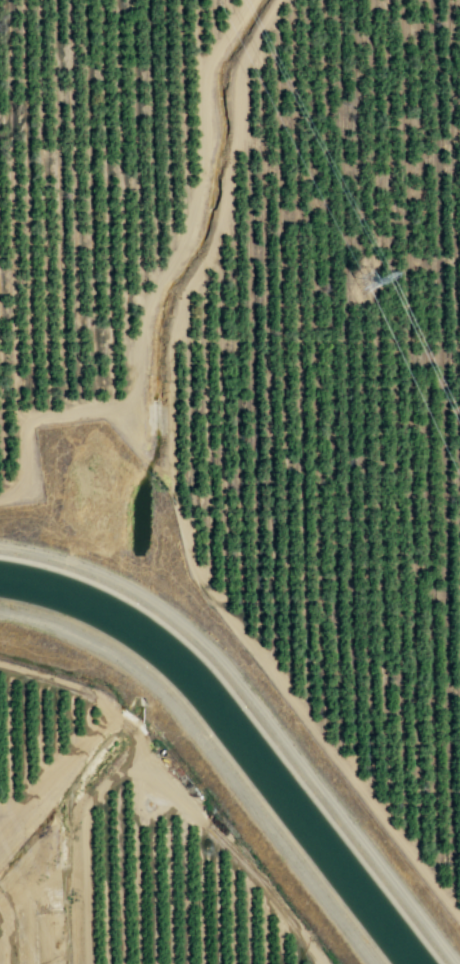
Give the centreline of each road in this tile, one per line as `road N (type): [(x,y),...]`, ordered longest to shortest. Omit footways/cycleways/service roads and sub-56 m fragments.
road 1 (track): [(459,917),(201,581),(178,511),(171,363),(177,331),(185,294),(208,261),(223,214),(243,64),(279,0)]
road 2 (track): [(0,499),(19,484),(31,417),(116,411),(128,398),(147,300),(190,228),(207,65),(249,0)]

